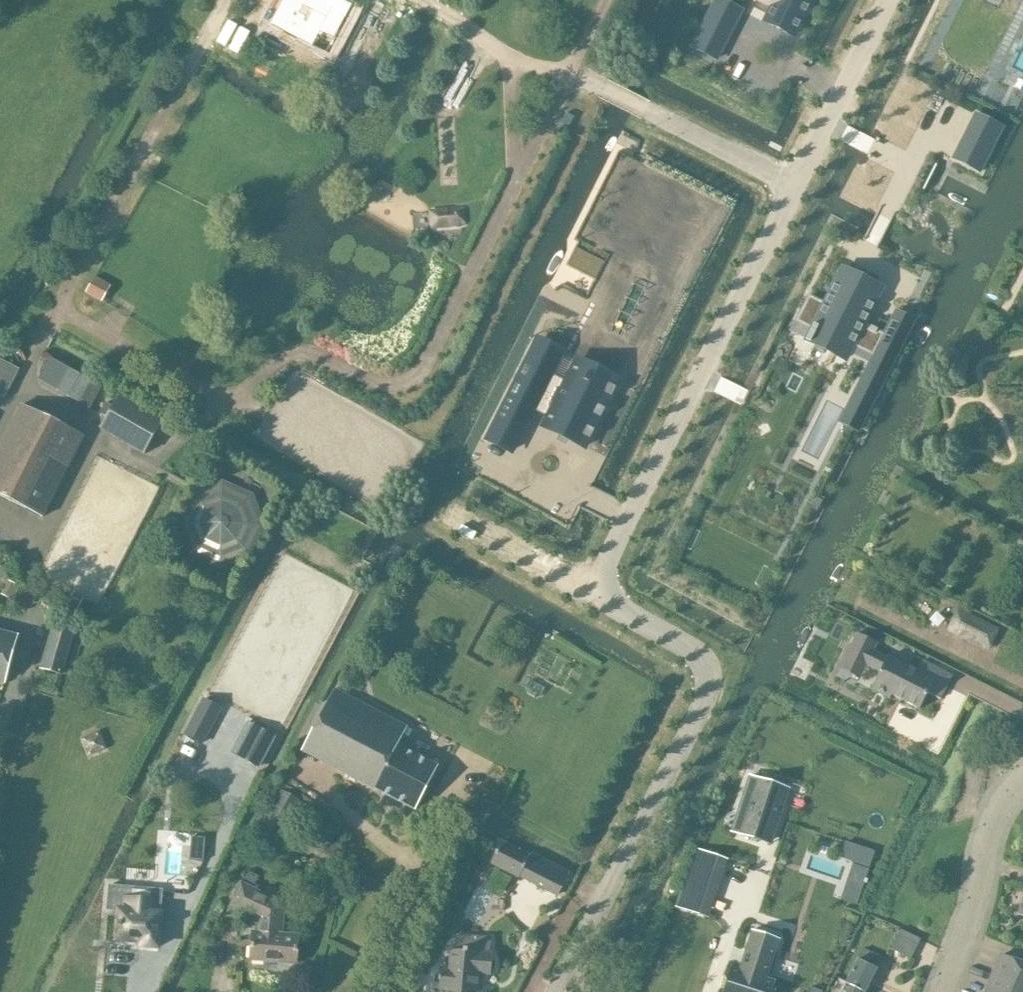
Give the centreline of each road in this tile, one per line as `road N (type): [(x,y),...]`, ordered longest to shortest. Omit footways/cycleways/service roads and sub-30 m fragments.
road 1 (residential): [(588,594),(698,650),(709,674),(706,700),(561,991)]
road 2 (residential): [(793,188),(588,594)]
road 3 (residential): [(570,72),(793,188)]
road 4 (residential): [(1022,782),(988,839),(981,898),(943,991)]
road 5 (residential): [(887,0),(793,188)]
road 6 (residential): [(446,517),(588,594)]

